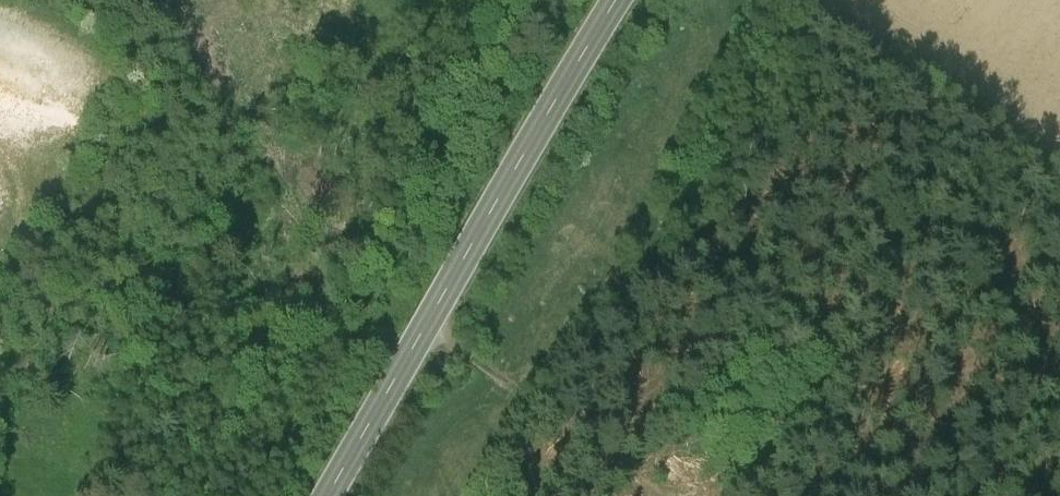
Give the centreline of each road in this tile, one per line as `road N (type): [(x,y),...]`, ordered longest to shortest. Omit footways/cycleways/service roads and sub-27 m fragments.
road 1 (secondary): [(615,0),(329,495)]
road 2 (track): [(516,0),(271,495)]
road 3 (track): [(424,328),(662,495)]

